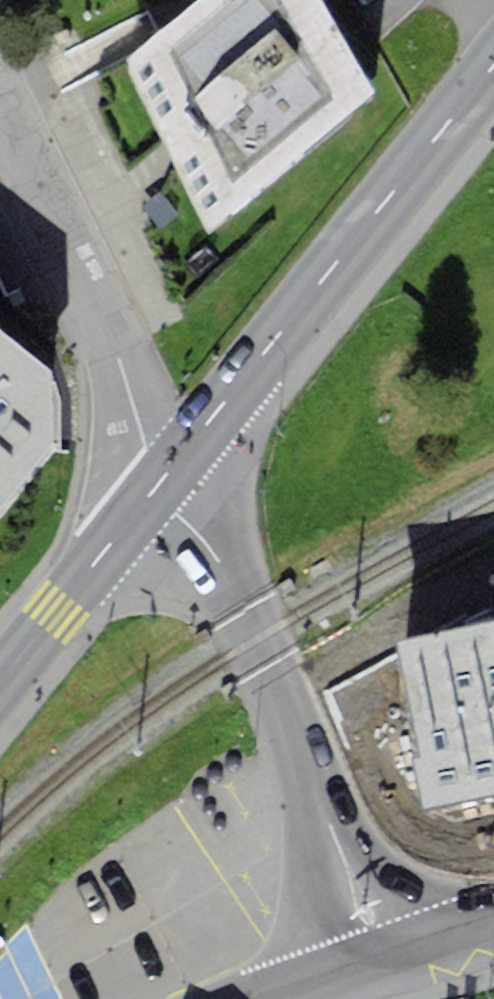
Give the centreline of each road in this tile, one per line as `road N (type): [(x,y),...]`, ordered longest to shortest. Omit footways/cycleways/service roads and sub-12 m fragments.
road 1 (primary): [(160,479),(493,63)]
road 2 (primary): [(383,954),(219,562),(160,479)]
road 3 (residential): [(0,80),(116,351),(160,479)]
road 4 (secondary): [(0,682),(160,479)]

